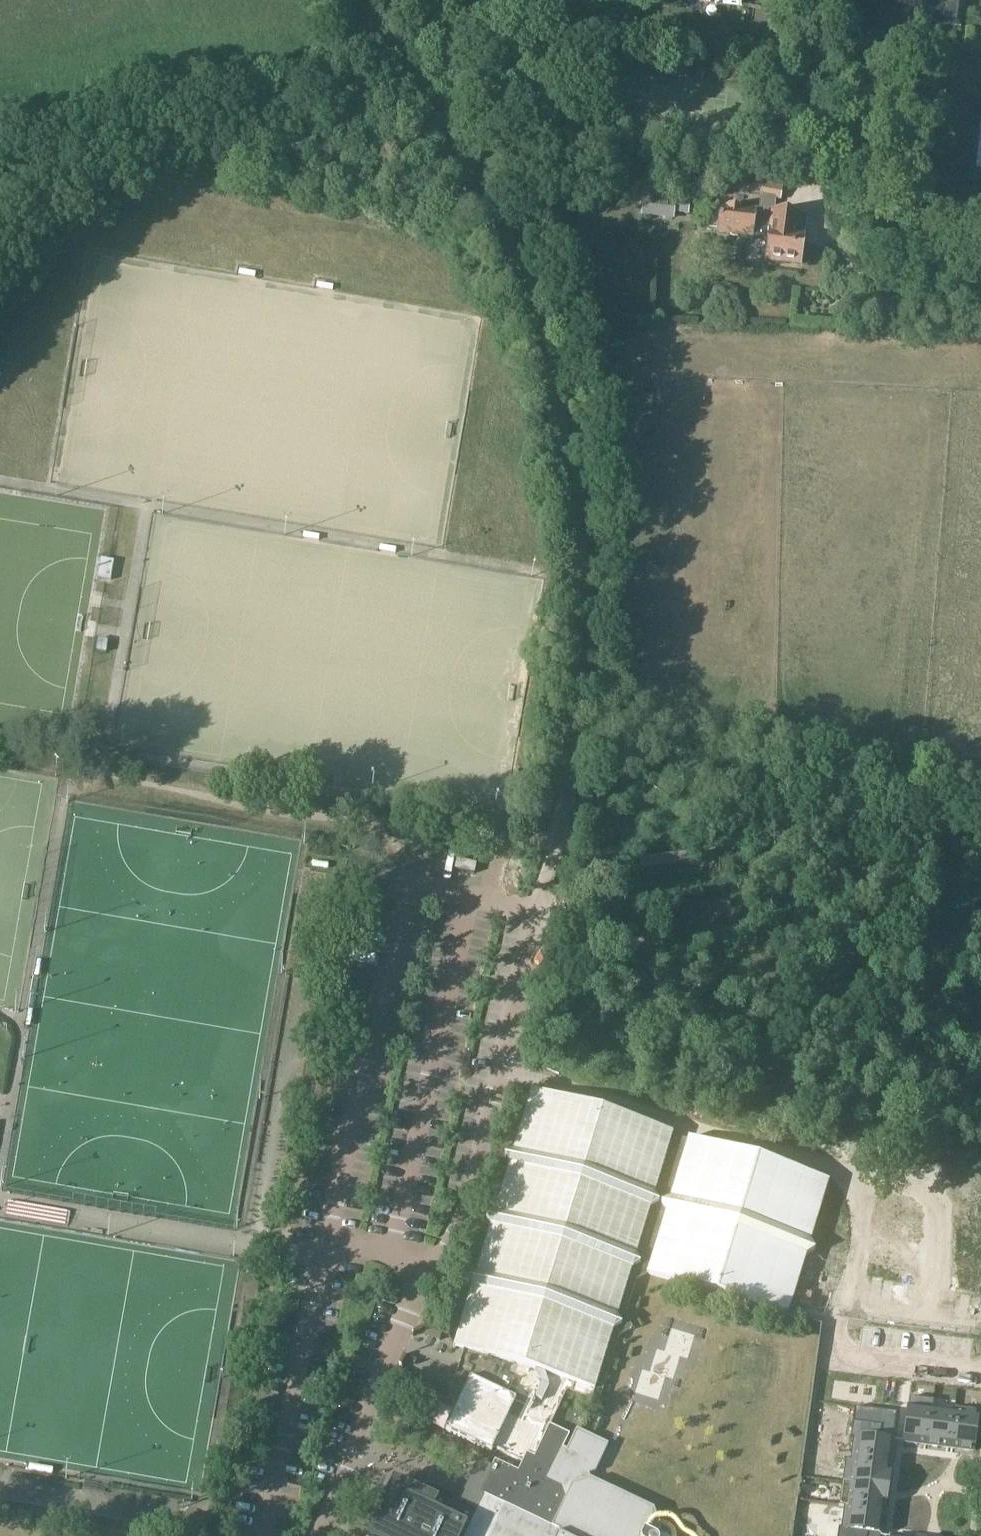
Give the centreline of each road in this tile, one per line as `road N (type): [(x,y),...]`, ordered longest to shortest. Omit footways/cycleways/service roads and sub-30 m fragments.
road 1 (unclassified): [(320,1535),(404,1317),(467,1194),(532,908),(557,841)]

